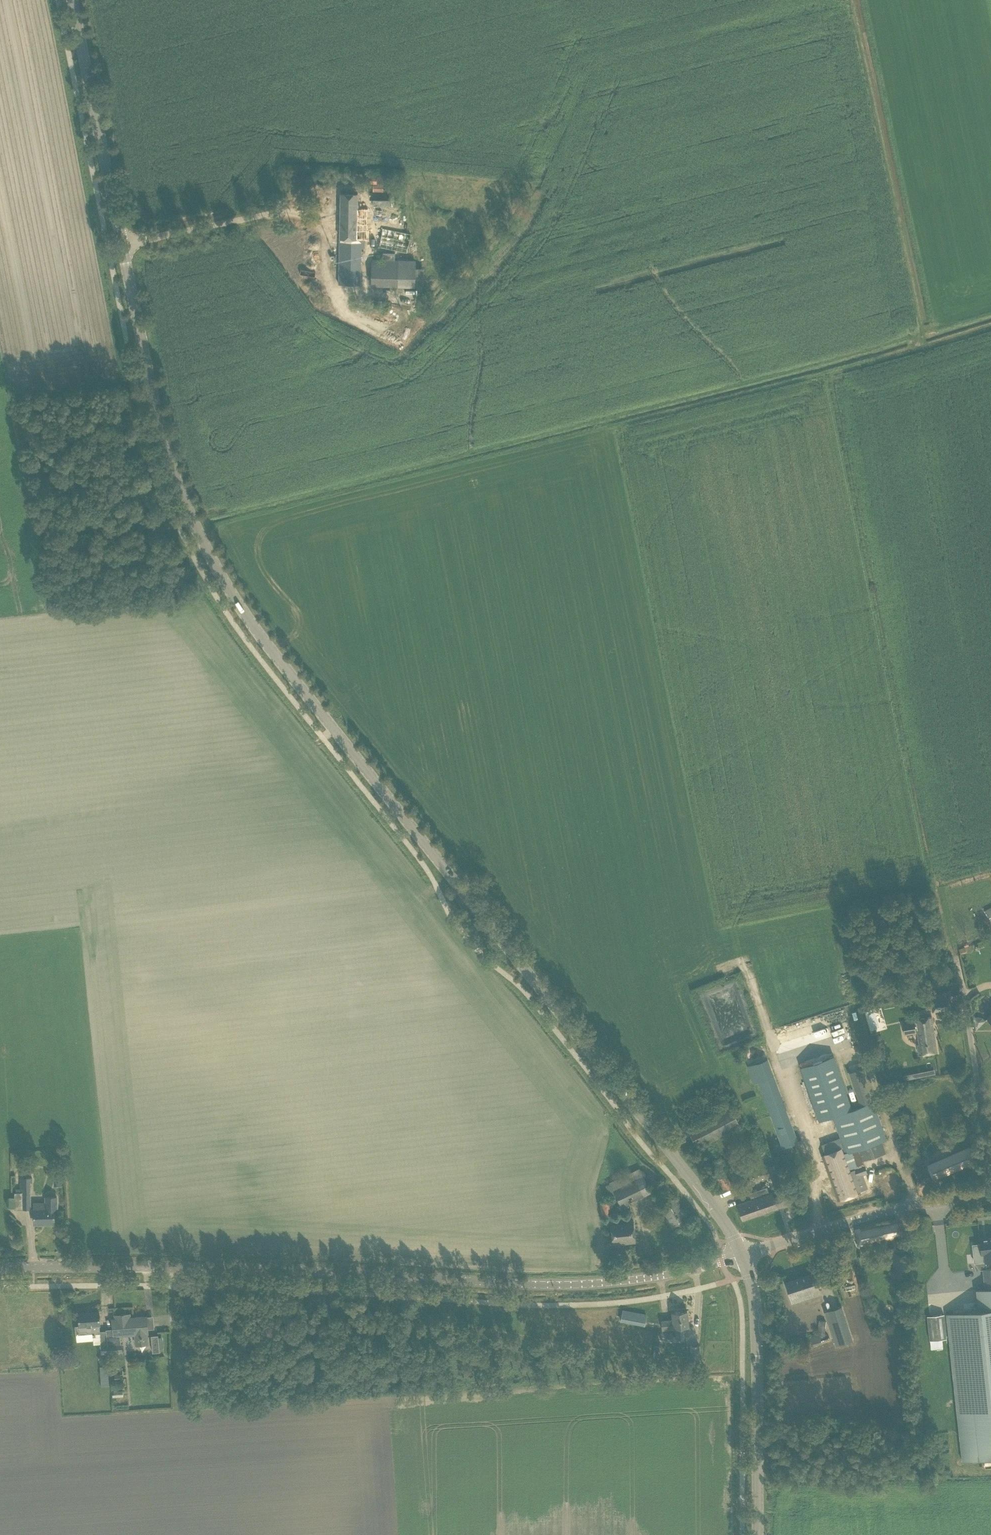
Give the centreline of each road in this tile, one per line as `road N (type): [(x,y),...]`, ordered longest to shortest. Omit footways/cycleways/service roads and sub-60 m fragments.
road 1 (tertiary): [(742,1256),(685,1173),(252,626),(205,550),(160,431),(71,0)]
road 2 (tertiary): [(0,1275),(266,1269),(560,1287),(742,1256)]
road 3 (tertiary): [(742,1256),(757,1358),(756,1534)]
road 4 (tertiary): [(742,1256),(908,1208),(990,1194)]

